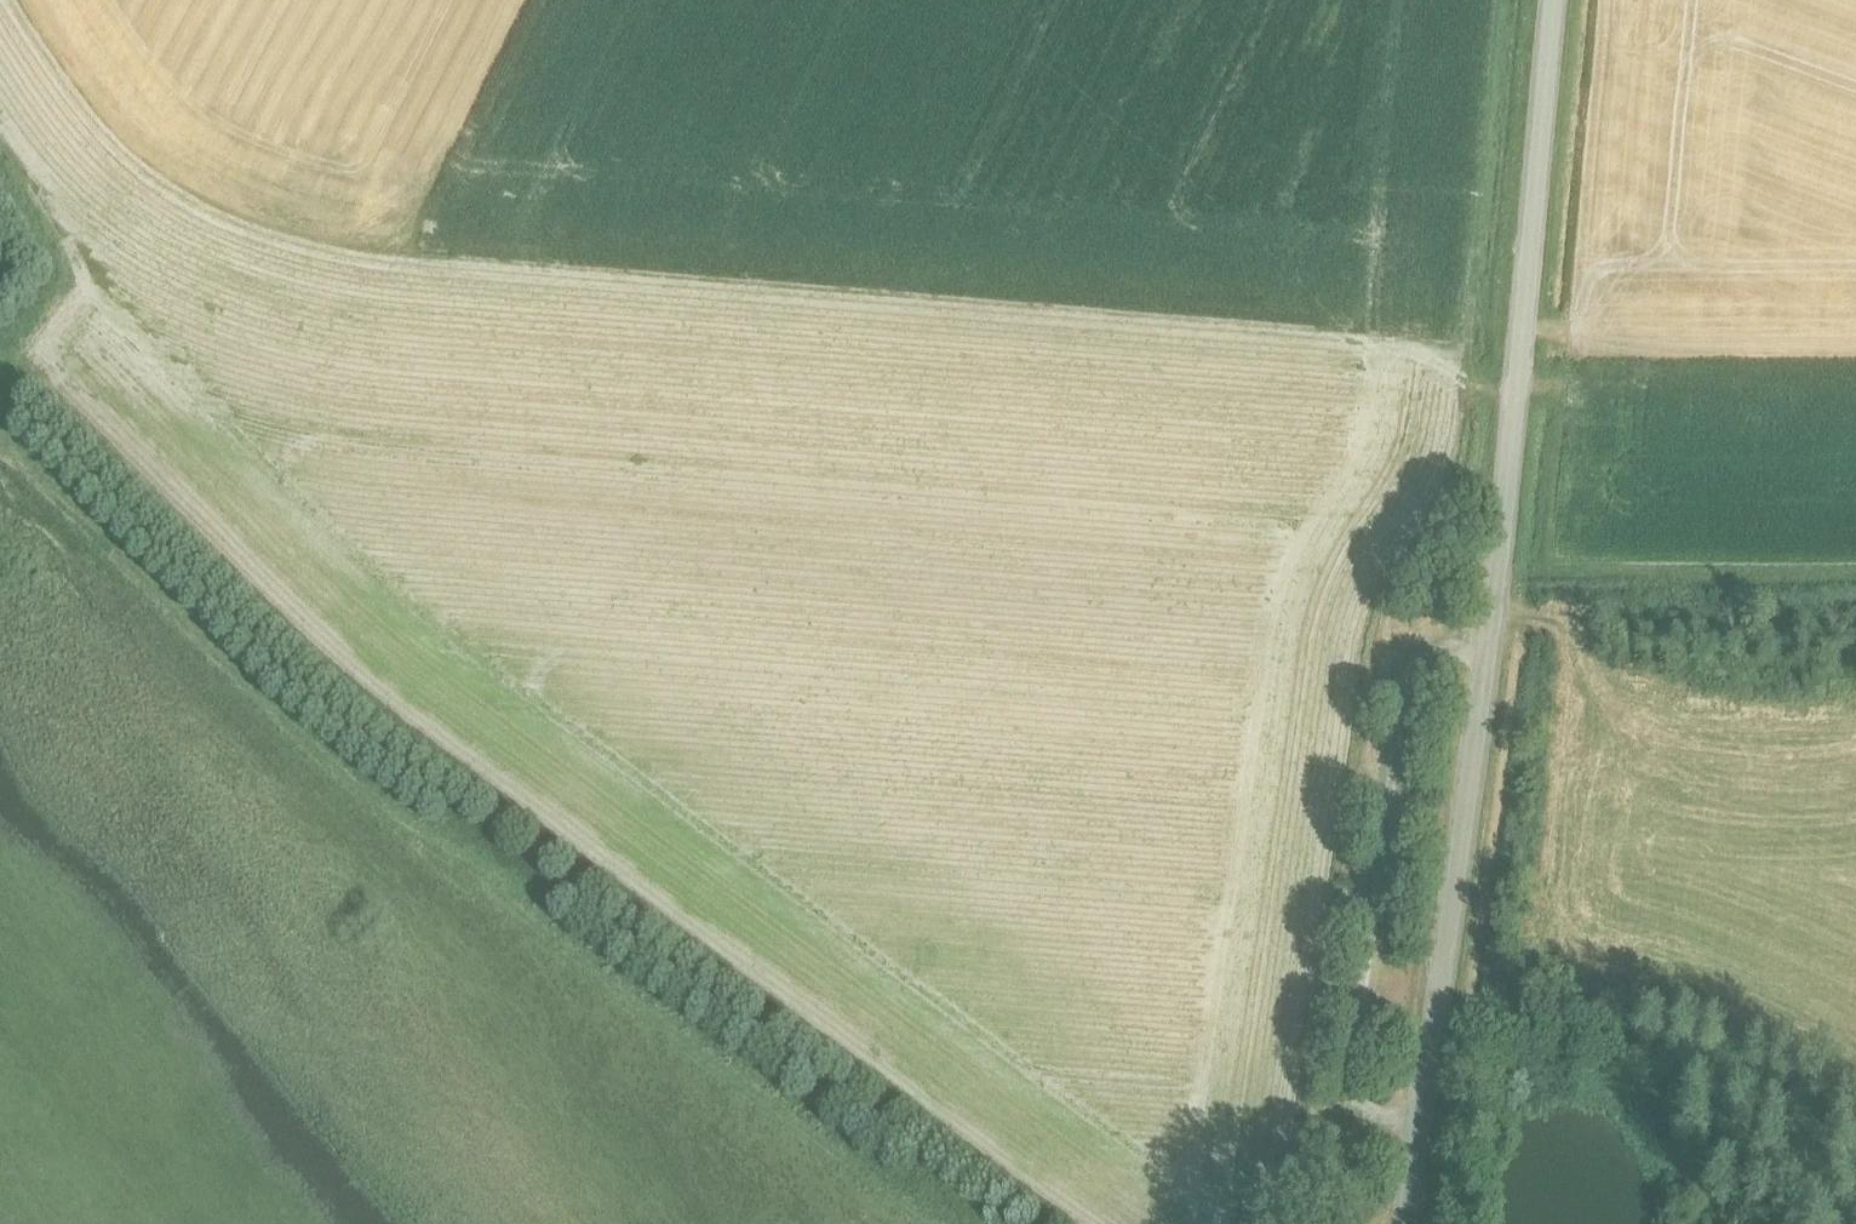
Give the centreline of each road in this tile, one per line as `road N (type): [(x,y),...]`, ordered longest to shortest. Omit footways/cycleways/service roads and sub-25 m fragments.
road 1 (unclassified): [(1409,1223),(1491,651),(1554,0)]
road 2 (track): [(1495,612),(1855,599)]

